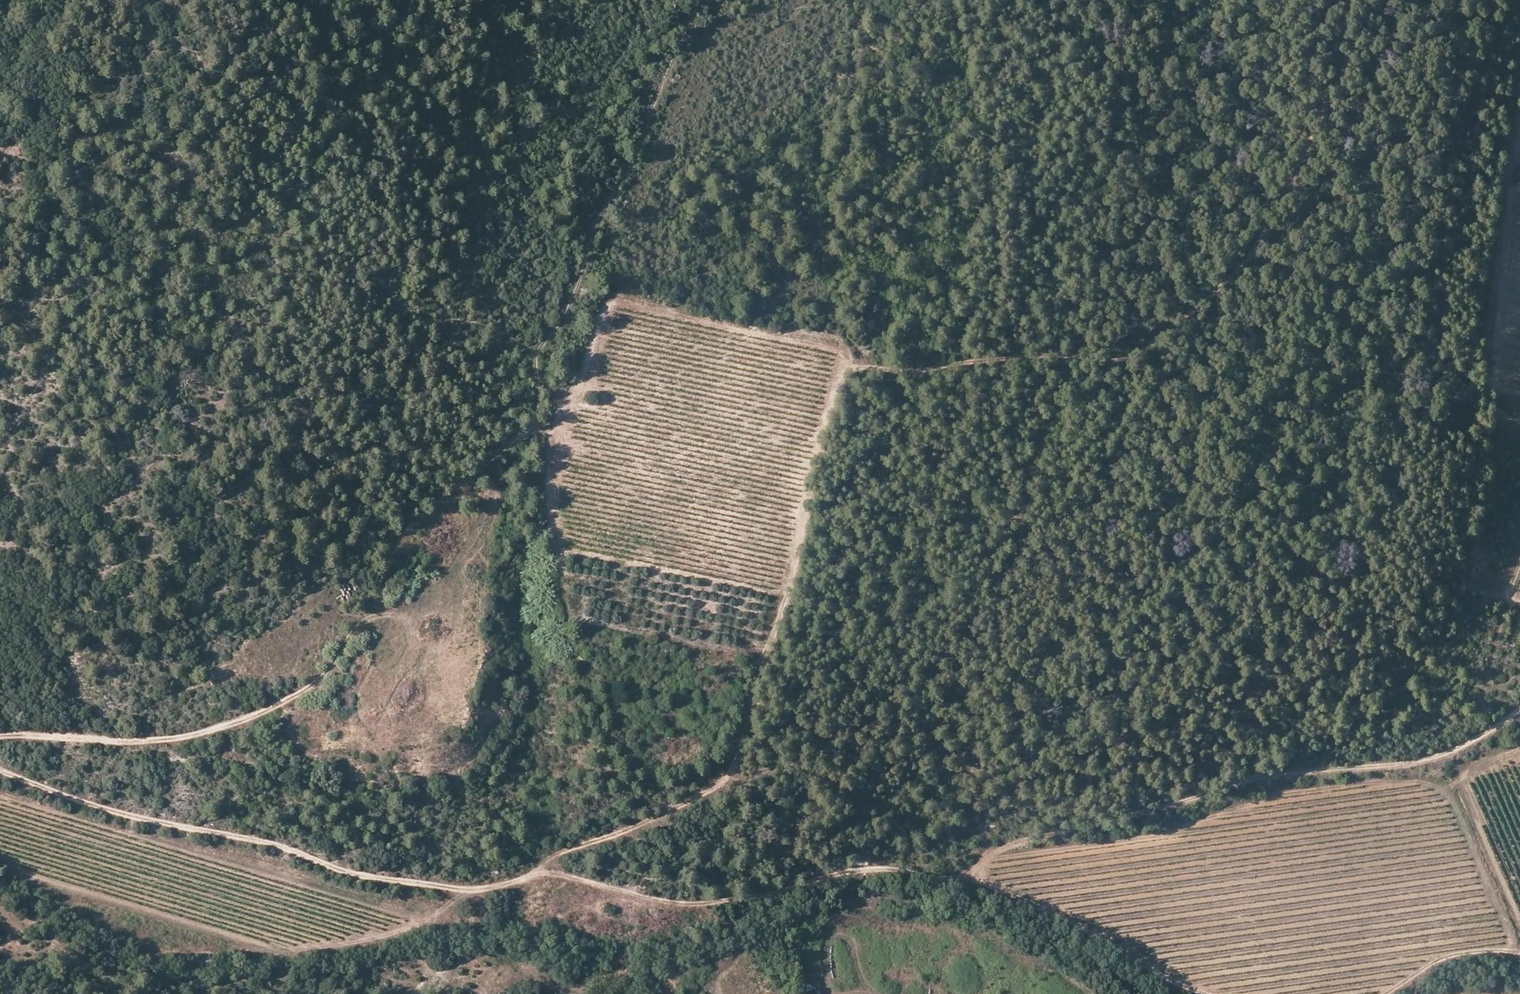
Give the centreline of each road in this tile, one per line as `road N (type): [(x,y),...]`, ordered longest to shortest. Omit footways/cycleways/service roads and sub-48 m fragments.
road 1 (track): [(0,766),(359,870),(486,890),(539,870),(678,903),(736,900),(863,869),(975,873),(993,853),(1224,787),(1431,760),(1519,711)]
road 2 (track): [(539,870),(566,848),(705,792),(731,770),(752,730),(755,685),(847,352),(611,303)]

